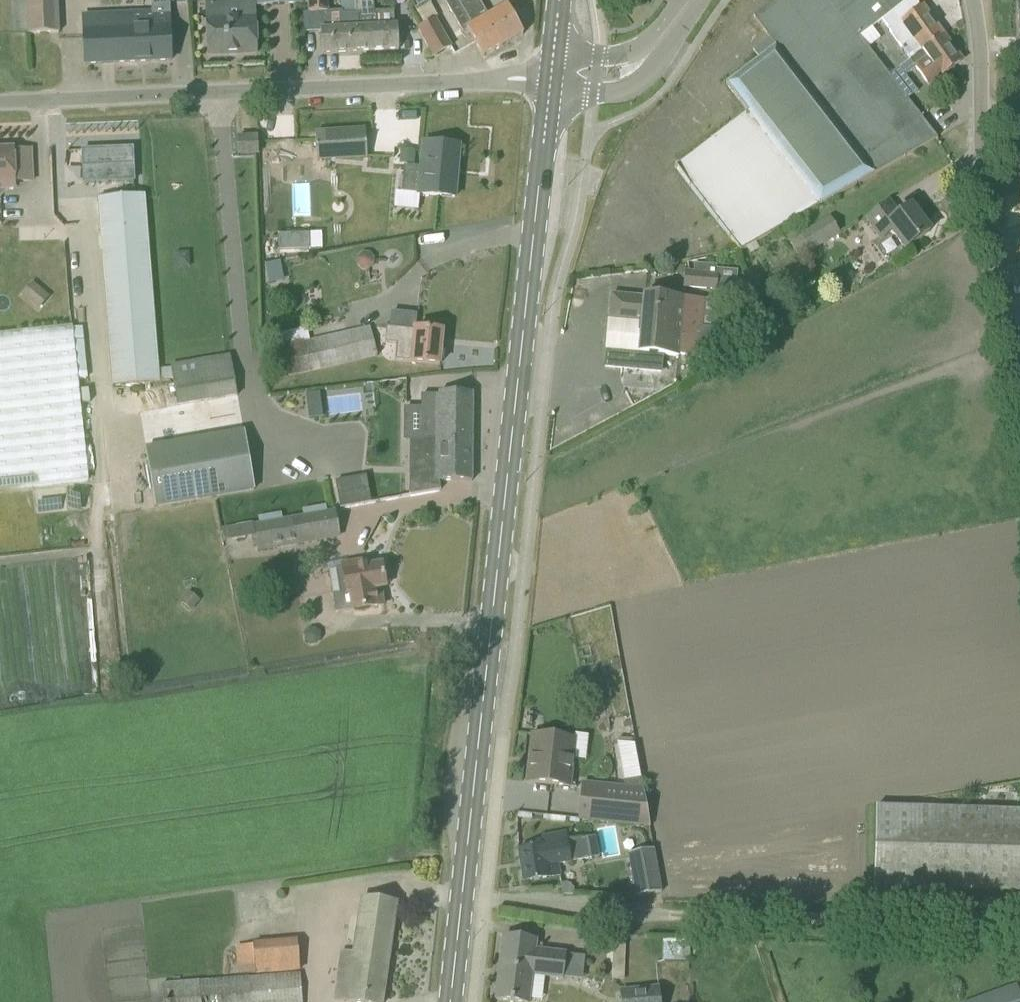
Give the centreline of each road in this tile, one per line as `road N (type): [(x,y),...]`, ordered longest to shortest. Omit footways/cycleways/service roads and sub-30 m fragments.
road 1 (primary): [(451,1001),(550,81)]
road 2 (unclassified): [(0,103),(550,81)]
road 3 (unclassified): [(1019,403),(977,206),(980,47),(970,0)]

